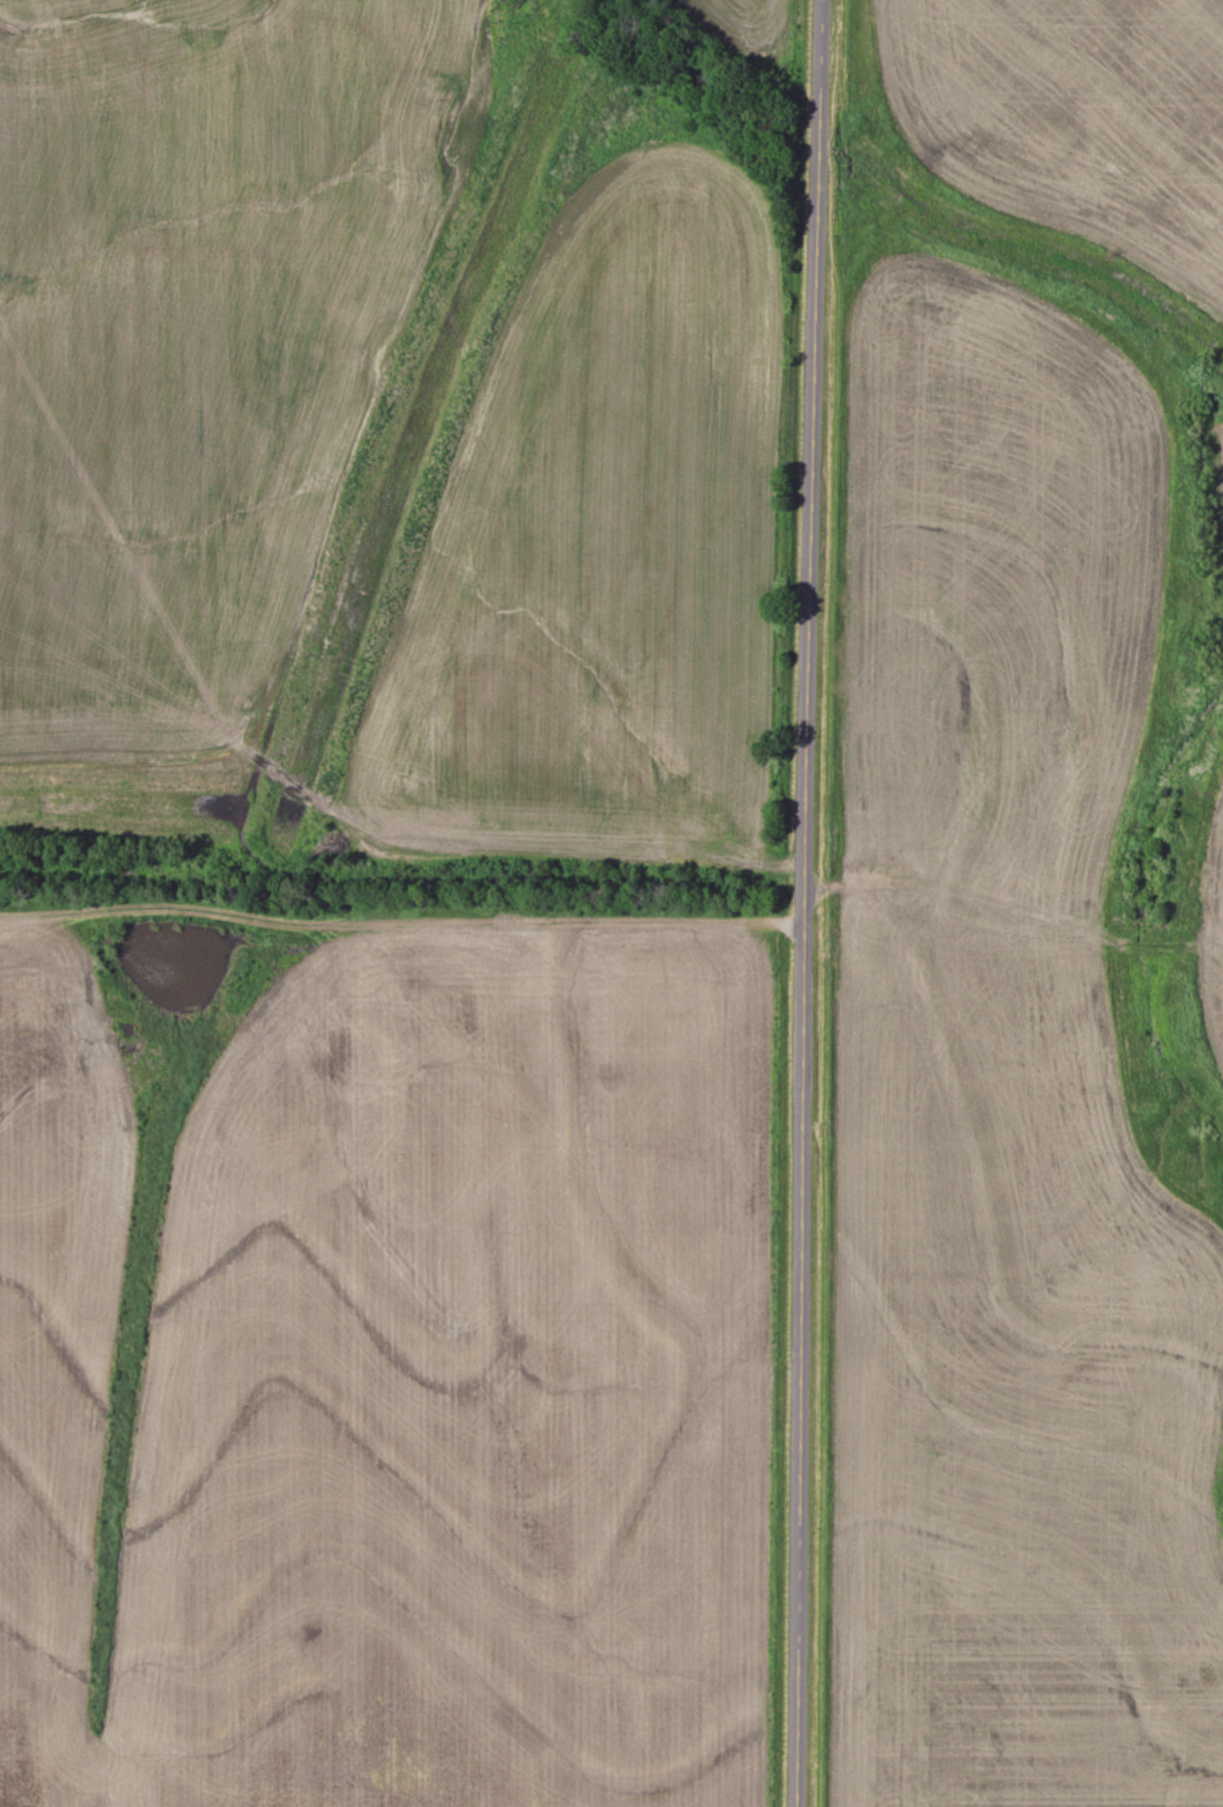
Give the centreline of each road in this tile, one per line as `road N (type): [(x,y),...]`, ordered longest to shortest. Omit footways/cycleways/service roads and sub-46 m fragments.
road 1 (tertiary): [(805,1806),(827,0)]

